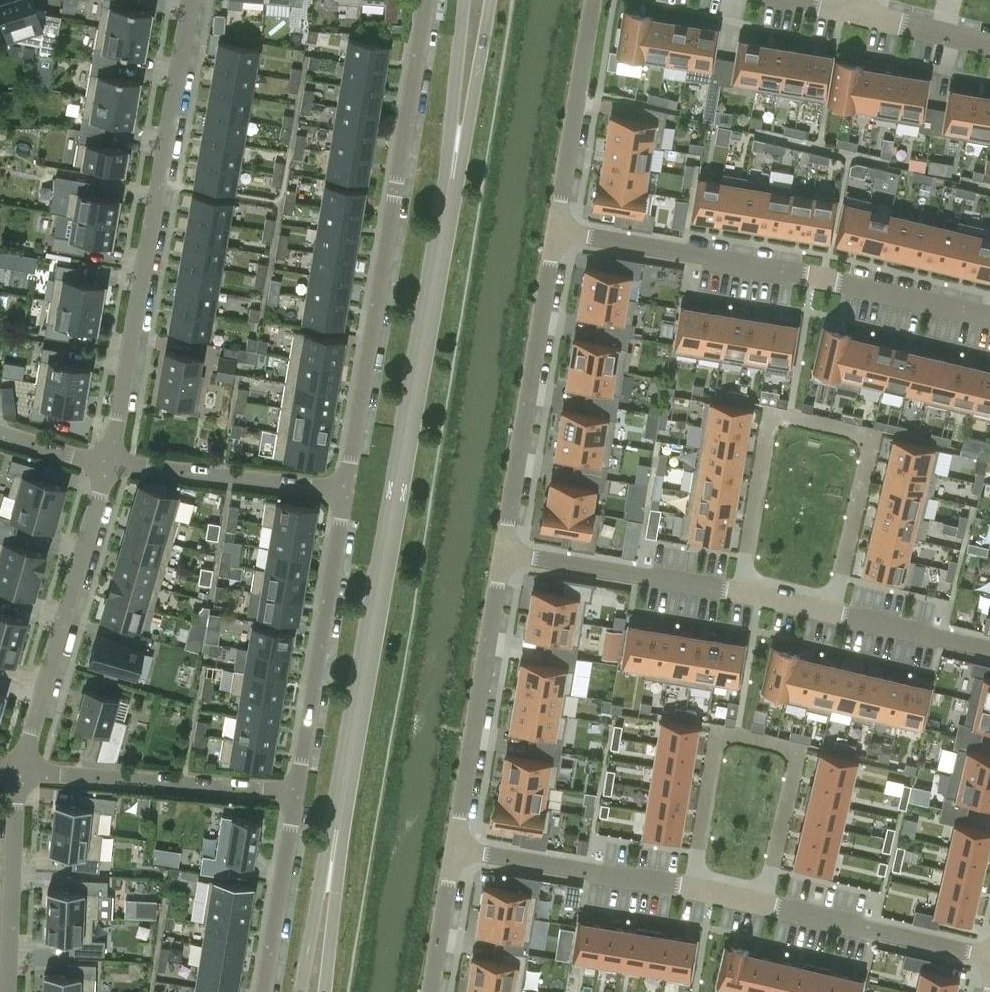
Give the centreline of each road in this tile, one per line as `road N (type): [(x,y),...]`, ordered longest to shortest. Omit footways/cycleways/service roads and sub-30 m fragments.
road 1 (tertiary): [(313,991),(478,0)]
road 2 (residential): [(427,0),(343,491)]
road 3 (residential): [(111,466),(194,0)]
road 4 (residential): [(736,592),(766,428),(794,417),(869,441),(832,612)]
road 5 (residential): [(989,316),(813,274),(552,233)]
road 6 (residential): [(691,888),(714,748),(733,736),(784,746),(797,762),(764,903)]
road 7 (residential): [(552,233),(501,553)]
road 8 (residential): [(19,772),(111,466)]
road 9 (residential): [(343,491),(296,792)]
road 10 (residential): [(501,553),(453,847)]
road 11 (residential): [(296,792),(19,772)]
road 12 (residential): [(691,888),(453,847)]
road 13 (residential): [(501,553),(736,592)]
road 14 (residential): [(594,0),(552,233)]
road 15 (residential): [(343,491),(111,466)]
road 16 (residential): [(989,960),(764,903)]
road 17 (residential): [(7,991),(19,772)]
road 18 (residential): [(296,792),(263,991)]
road 19 (residential): [(832,612),(989,648)]
road 20 (residential): [(453,847),(430,991)]
road 21 (residential): [(857,14),(989,47)]

